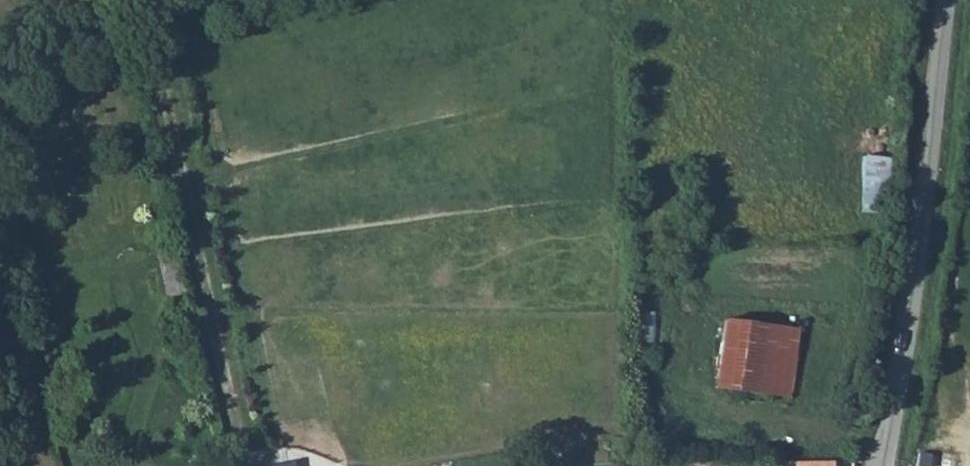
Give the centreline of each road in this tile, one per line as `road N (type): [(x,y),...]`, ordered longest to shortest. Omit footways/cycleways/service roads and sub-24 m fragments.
road 1 (unclassified): [(879,465),(945,0)]
road 2 (track): [(195,0),(91,61),(47,136)]

